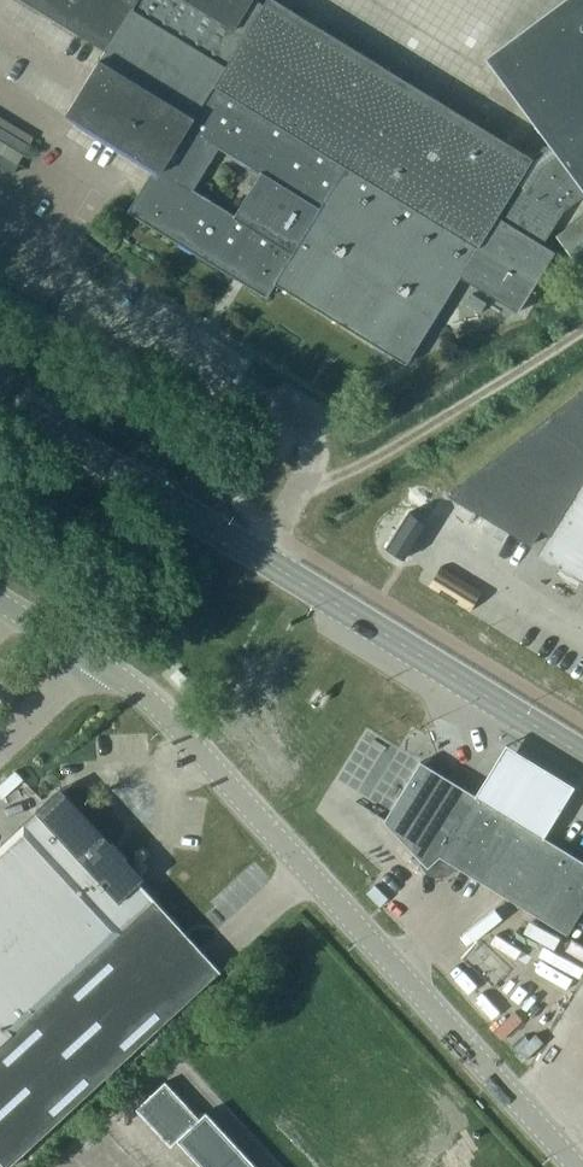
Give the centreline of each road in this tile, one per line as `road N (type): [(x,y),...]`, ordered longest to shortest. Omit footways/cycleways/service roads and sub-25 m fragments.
road 1 (unclassified): [(577,1166),(180,730),(93,658)]
road 2 (unclassified): [(260,557),(309,466),(312,443),(298,416),(0,243)]
road 3 (primary): [(582,754),(260,557)]
road 4 (primary): [(260,557),(0,399)]
road 5 (unclassified): [(0,746),(93,658)]

